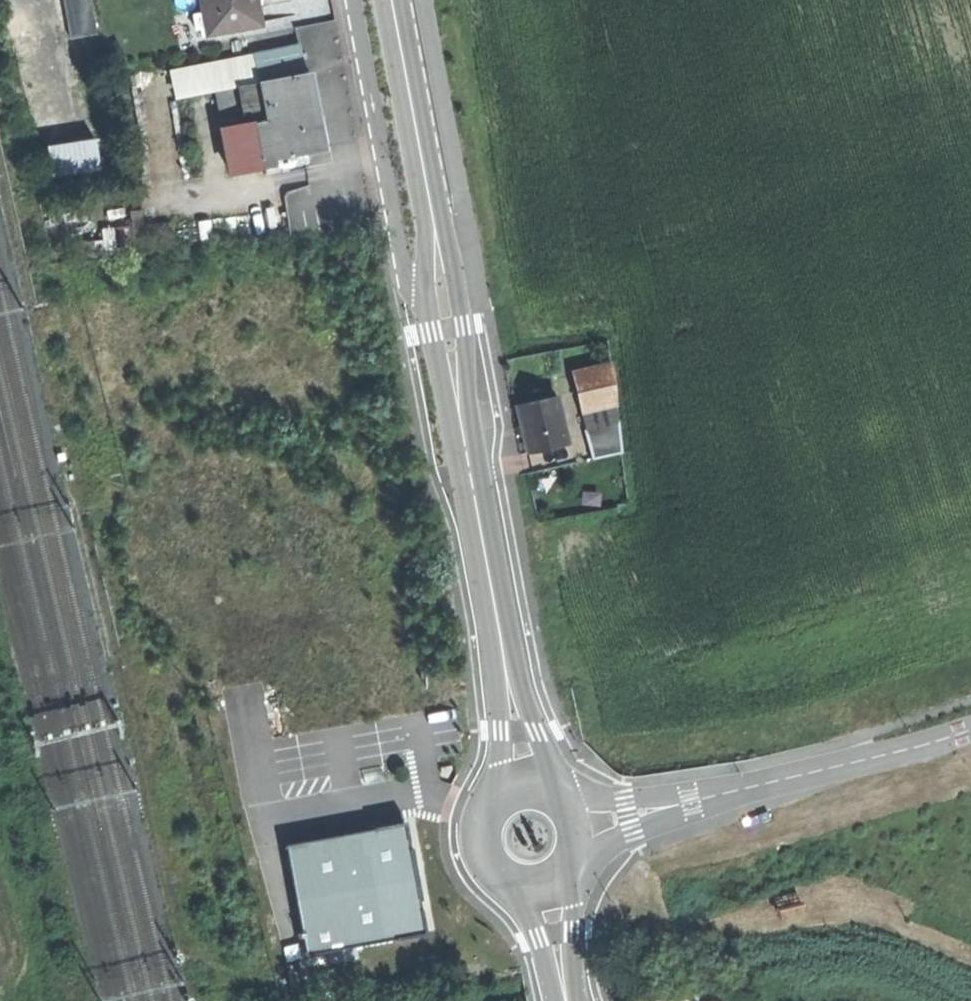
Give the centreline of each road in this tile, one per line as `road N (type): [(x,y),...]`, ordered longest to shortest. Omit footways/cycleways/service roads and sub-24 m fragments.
road 1 (unclassified): [(353,0),(404,275),(424,291)]
road 2 (unclassified): [(731,793),(970,730)]
road 3 (secondary): [(461,427),(457,287),(429,195)]
road 4 (secondary): [(502,645),(461,427)]
road 5 (secondary): [(429,195),(392,0)]
road 6 (unclassified): [(578,846),(731,793)]
road 7 (unclassified): [(731,793),(571,808)]
road 8 (secondary): [(557,794),(502,645)]
road 9 (secondary): [(502,645),(501,793)]
road 10 (secondary): [(424,291),(429,333),(461,427)]
road 11 (secondary): [(572,1000),(571,864)]
road 12 (secondary): [(518,885),(561,1000)]

